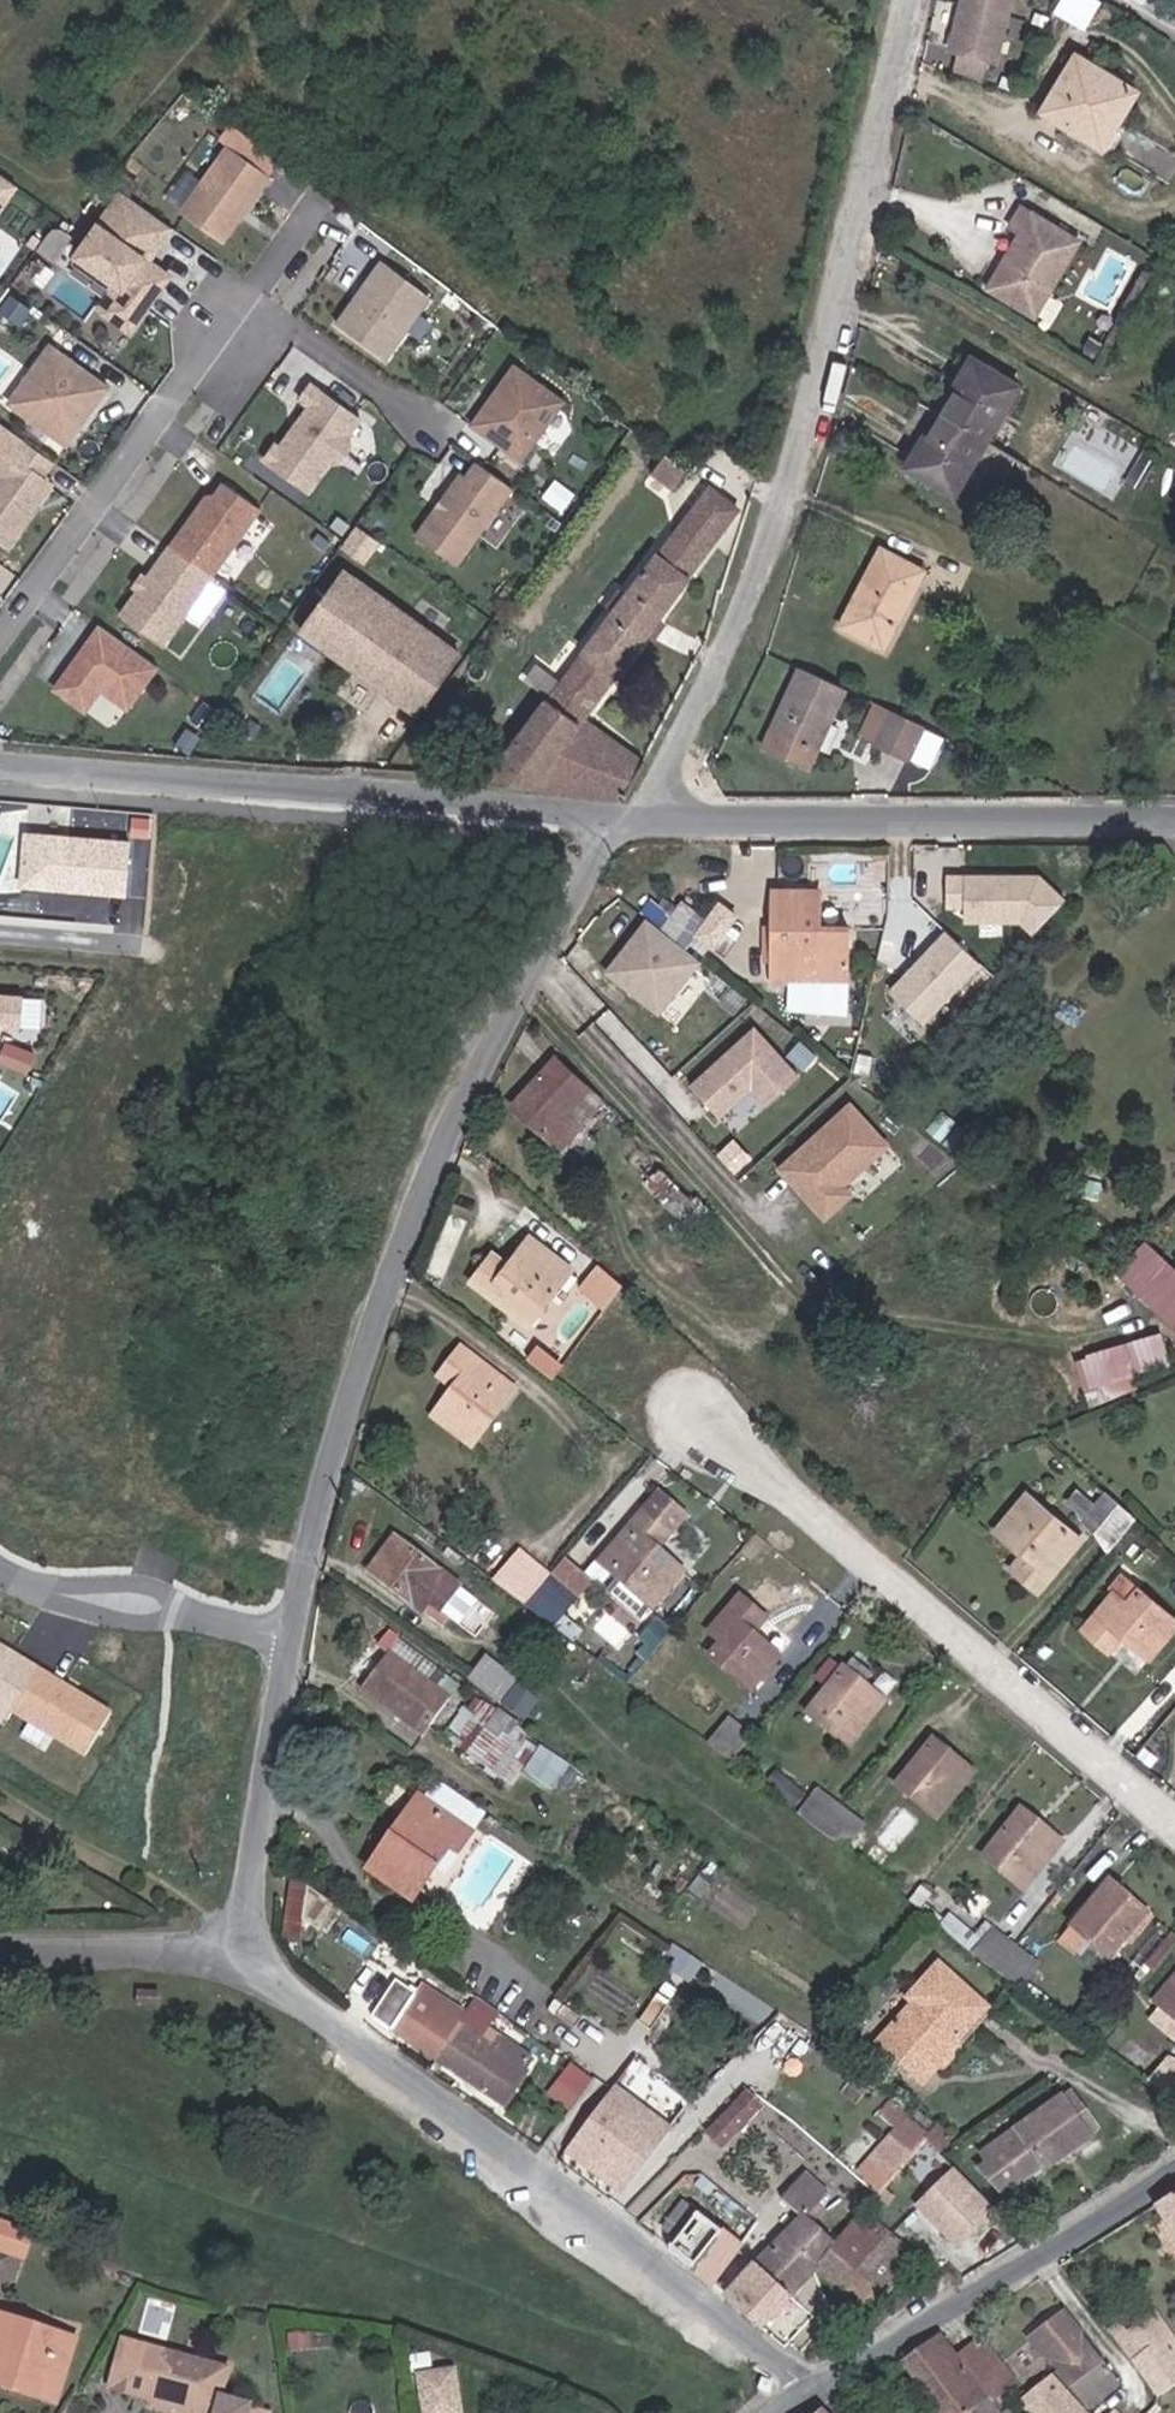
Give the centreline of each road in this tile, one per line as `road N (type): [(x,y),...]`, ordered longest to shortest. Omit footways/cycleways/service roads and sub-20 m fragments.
road 1 (unclassified): [(655,815),(515,1048),(428,1244),(331,1517),(305,1642)]
road 2 (unclassified): [(910,0),(810,473),(751,634),(655,815)]
road 3 (unclassified): [(267,1938),(828,2395)]
road 4 (unclassified): [(0,761),(655,815)]
road 5 (unclassified): [(704,1414),(1174,1815)]
road 6 (unclassified): [(655,815),(1174,818)]
road 7 (residential): [(243,302),(0,637)]
road 8 (unclassified): [(828,2395),(1174,2183)]
road 9 (residential): [(305,1642),(161,1606),(69,1593),(0,1570)]
road 10 (unclassified): [(305,1642),(279,1767),(267,1938)]
road 11 (unclassified): [(0,1950),(267,1938)]
road 12 (residential): [(439,432),(243,302)]
road 13 (residential): [(139,928),(0,916)]
road 14 (residential): [(318,197),(243,302)]

